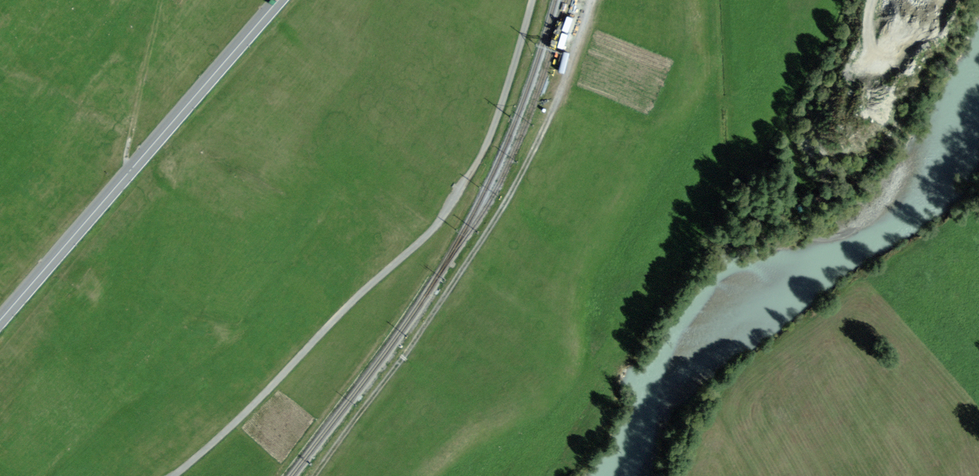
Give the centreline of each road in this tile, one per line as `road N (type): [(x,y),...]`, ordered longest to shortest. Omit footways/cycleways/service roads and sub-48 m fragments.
road 1 (track): [(533,0),(500,106),(438,222),(174,475)]
road 2 (track): [(592,0),(556,101),(502,208),(314,475)]
road 3 (primary): [(277,0),(0,319)]

